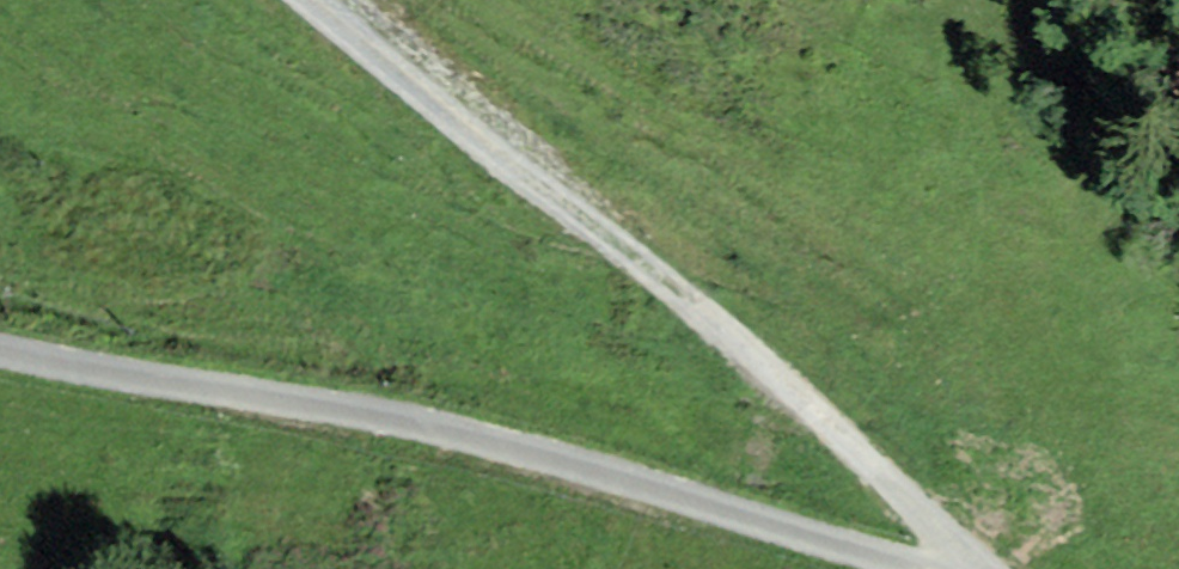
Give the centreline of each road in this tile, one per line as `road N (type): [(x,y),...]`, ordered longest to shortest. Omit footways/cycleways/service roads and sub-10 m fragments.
road 1 (track): [(946,568),(471,437),(0,348)]
road 2 (track): [(968,568),(941,528),(328,0)]

